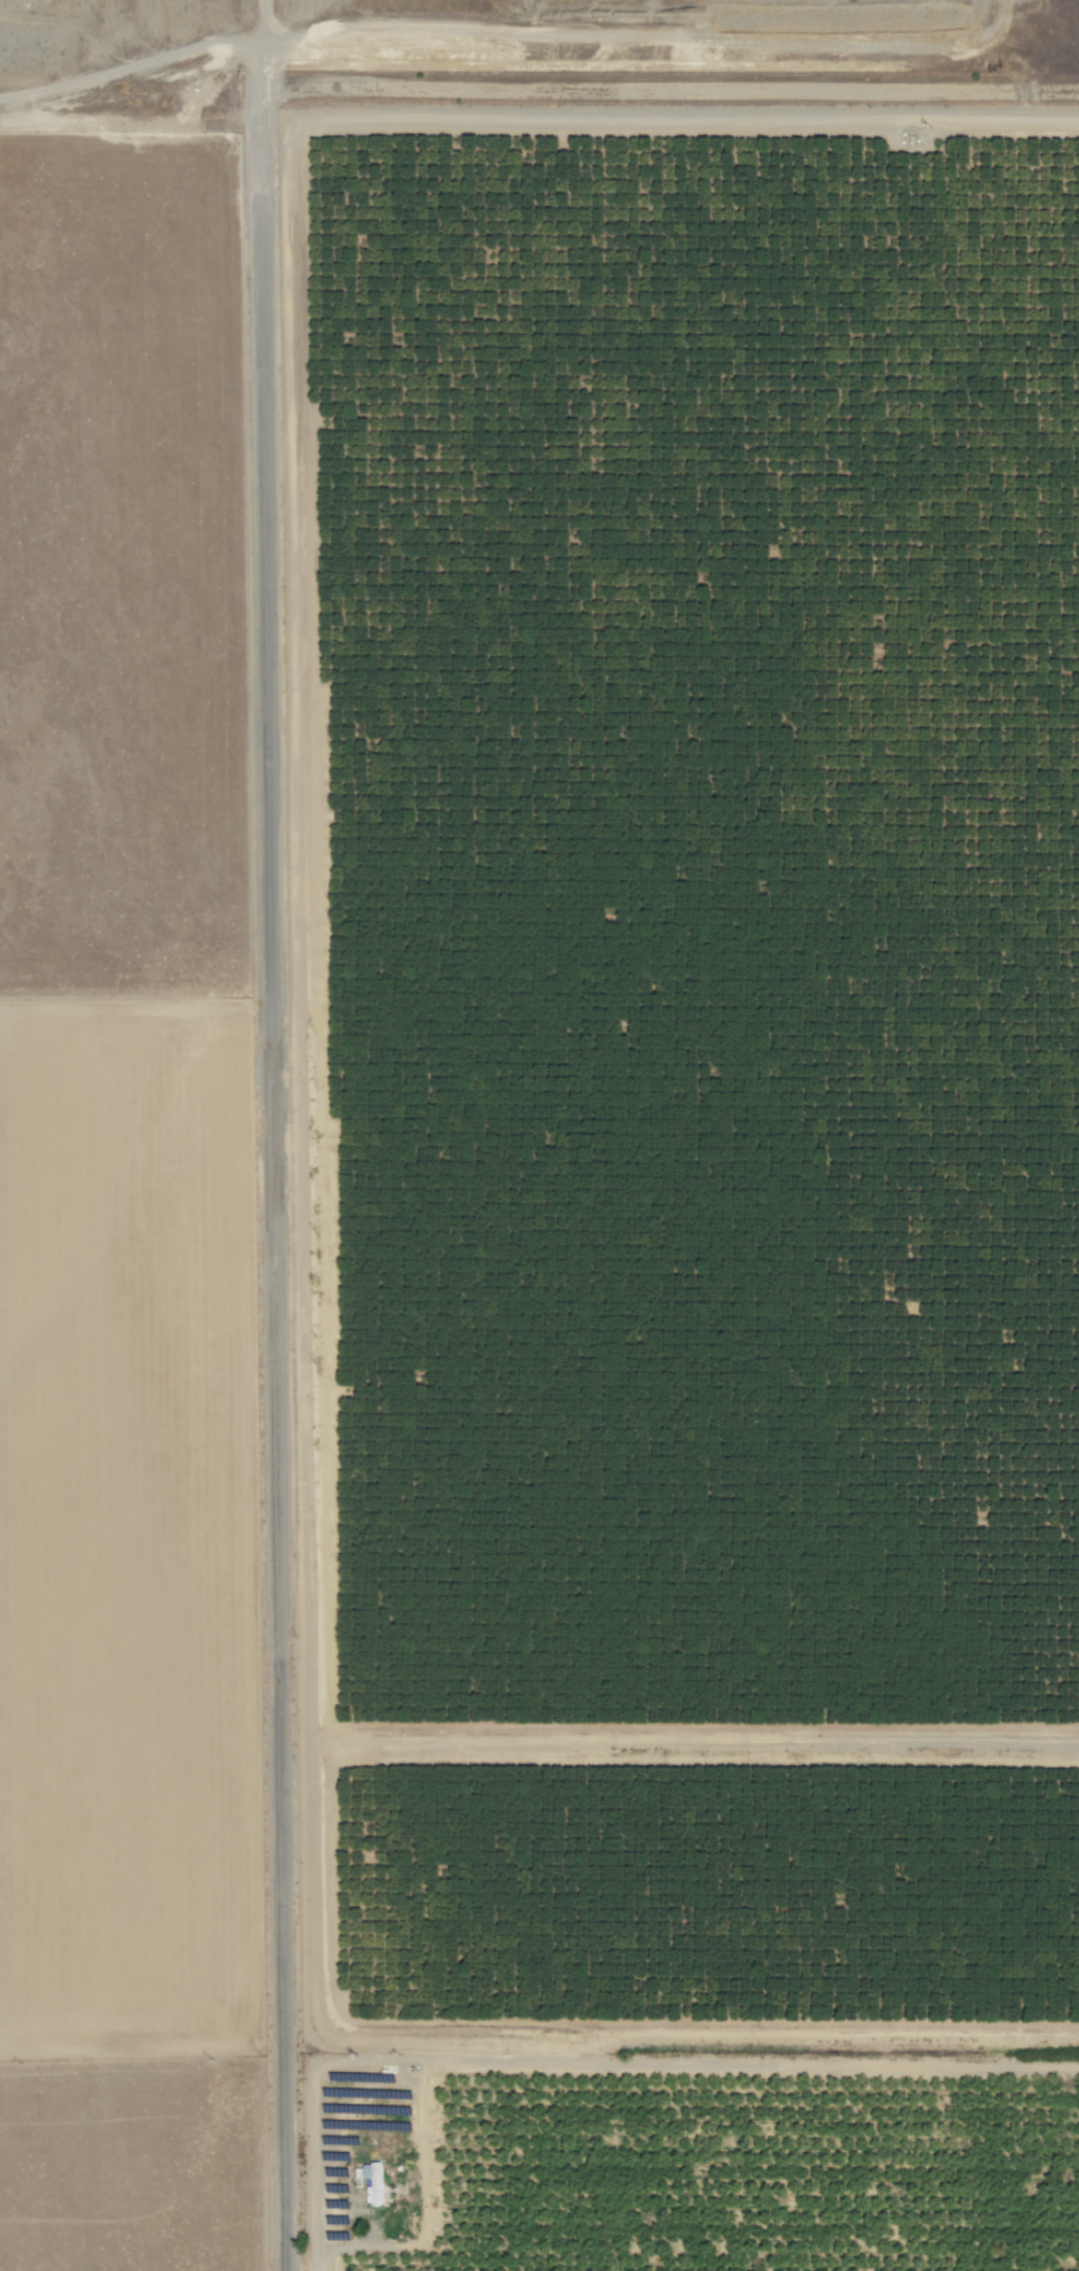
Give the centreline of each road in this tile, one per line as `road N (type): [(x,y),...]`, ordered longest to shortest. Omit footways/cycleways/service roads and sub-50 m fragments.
road 1 (residential): [(292,2270),(279,781),(261,118)]

